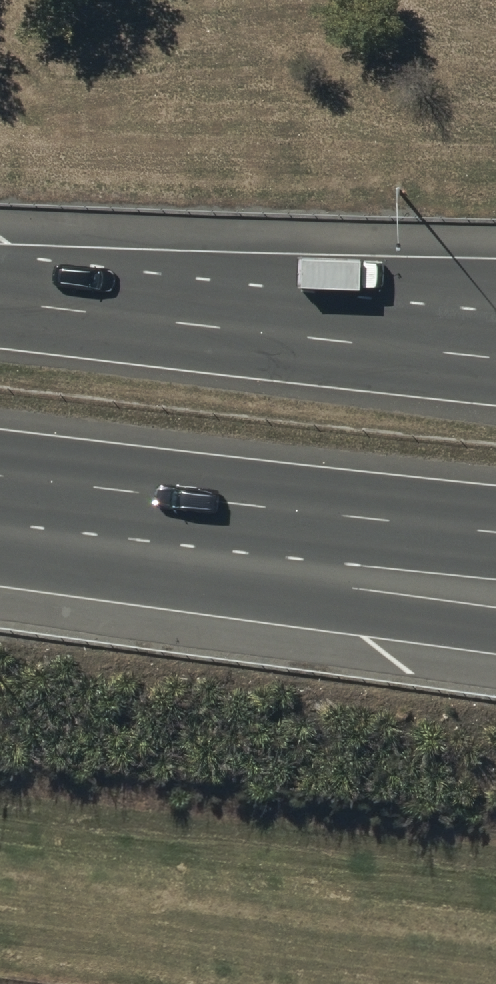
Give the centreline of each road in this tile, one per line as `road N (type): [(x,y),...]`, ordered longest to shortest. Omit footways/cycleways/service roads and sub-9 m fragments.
road 1 (motorway): [(0,297),(495,357)]
road 2 (motorway): [(0,281),(495,285)]
road 3 (motorway): [(495,578),(108,490)]
road 4 (motorway): [(495,529),(108,490)]

